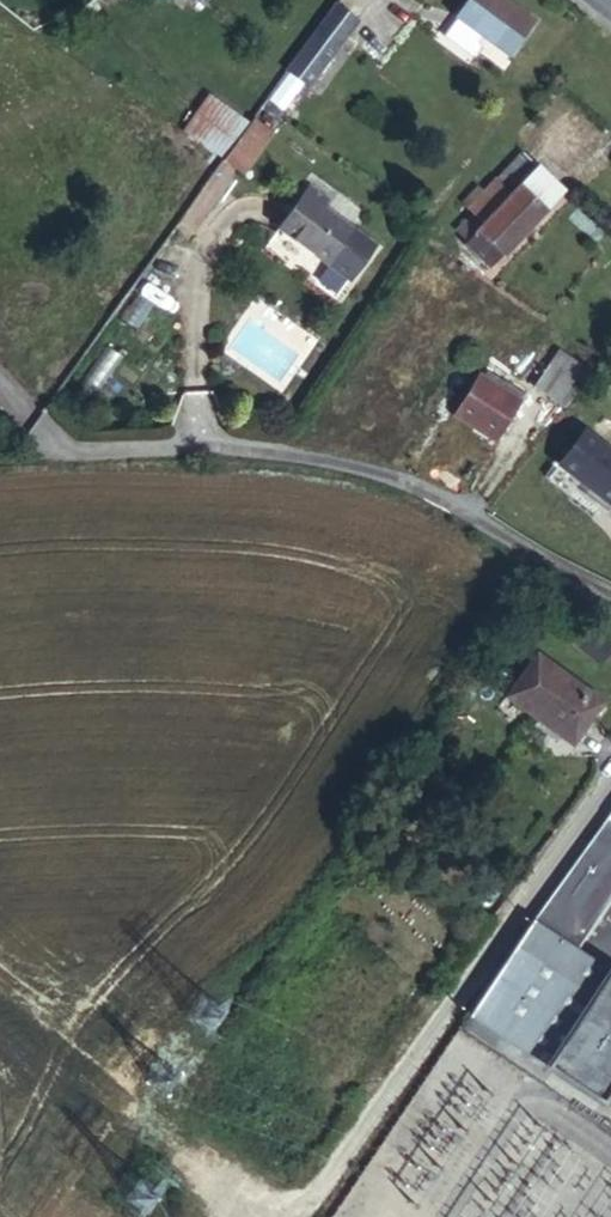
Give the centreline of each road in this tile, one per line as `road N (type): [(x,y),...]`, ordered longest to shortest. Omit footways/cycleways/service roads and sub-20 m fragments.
road 1 (residential): [(610,588),(461,505),(333,454),(116,441),(23,454)]
road 2 (residential): [(279,1216),(305,1212),(610,778)]

